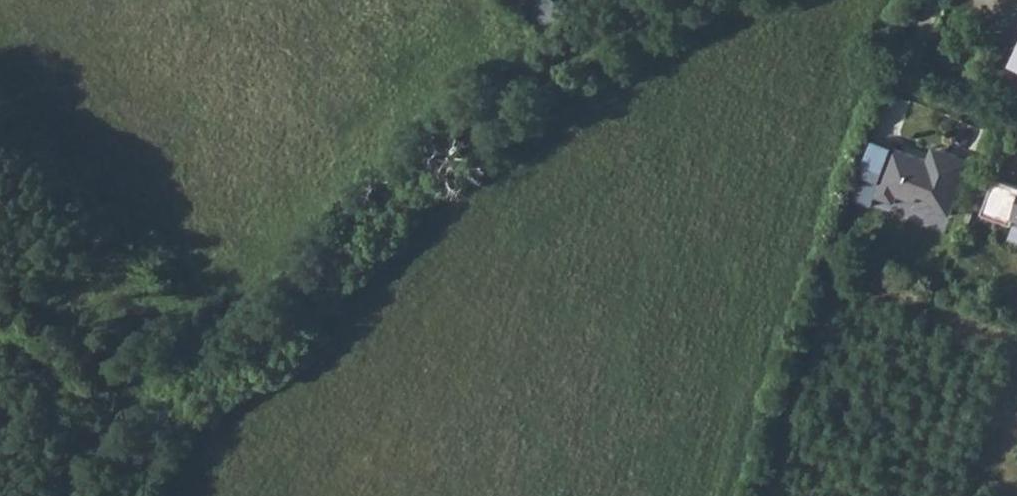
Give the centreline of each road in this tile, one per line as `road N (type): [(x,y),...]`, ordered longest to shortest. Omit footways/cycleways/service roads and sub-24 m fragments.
road 1 (track): [(136,495),(155,439),(189,394),(306,308),(373,221),(523,84),(665,0)]
road 2 (residential): [(1004,123),(911,85),(935,0)]

